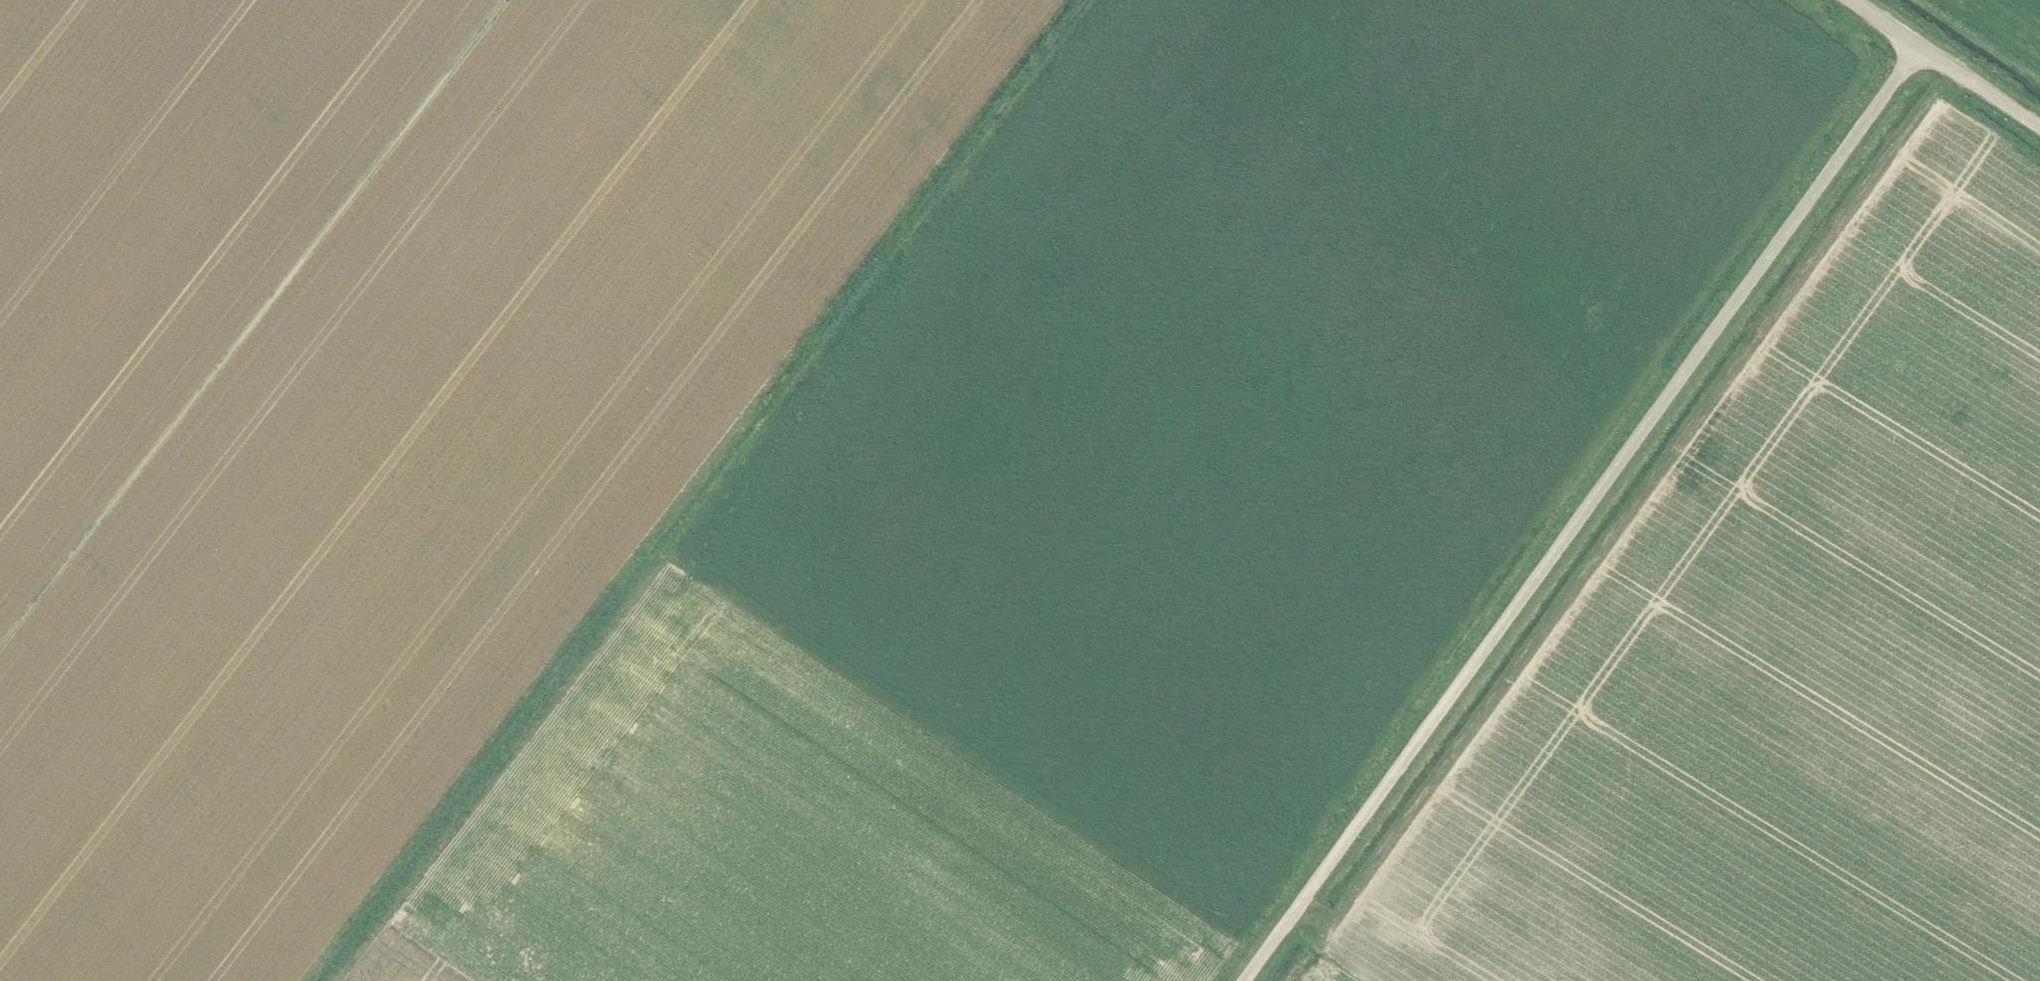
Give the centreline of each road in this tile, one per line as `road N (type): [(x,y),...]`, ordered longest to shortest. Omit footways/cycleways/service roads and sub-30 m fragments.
road 1 (unclassified): [(1243,980),(1918,46)]
road 2 (unclassified): [(2039,128),(1918,46)]

